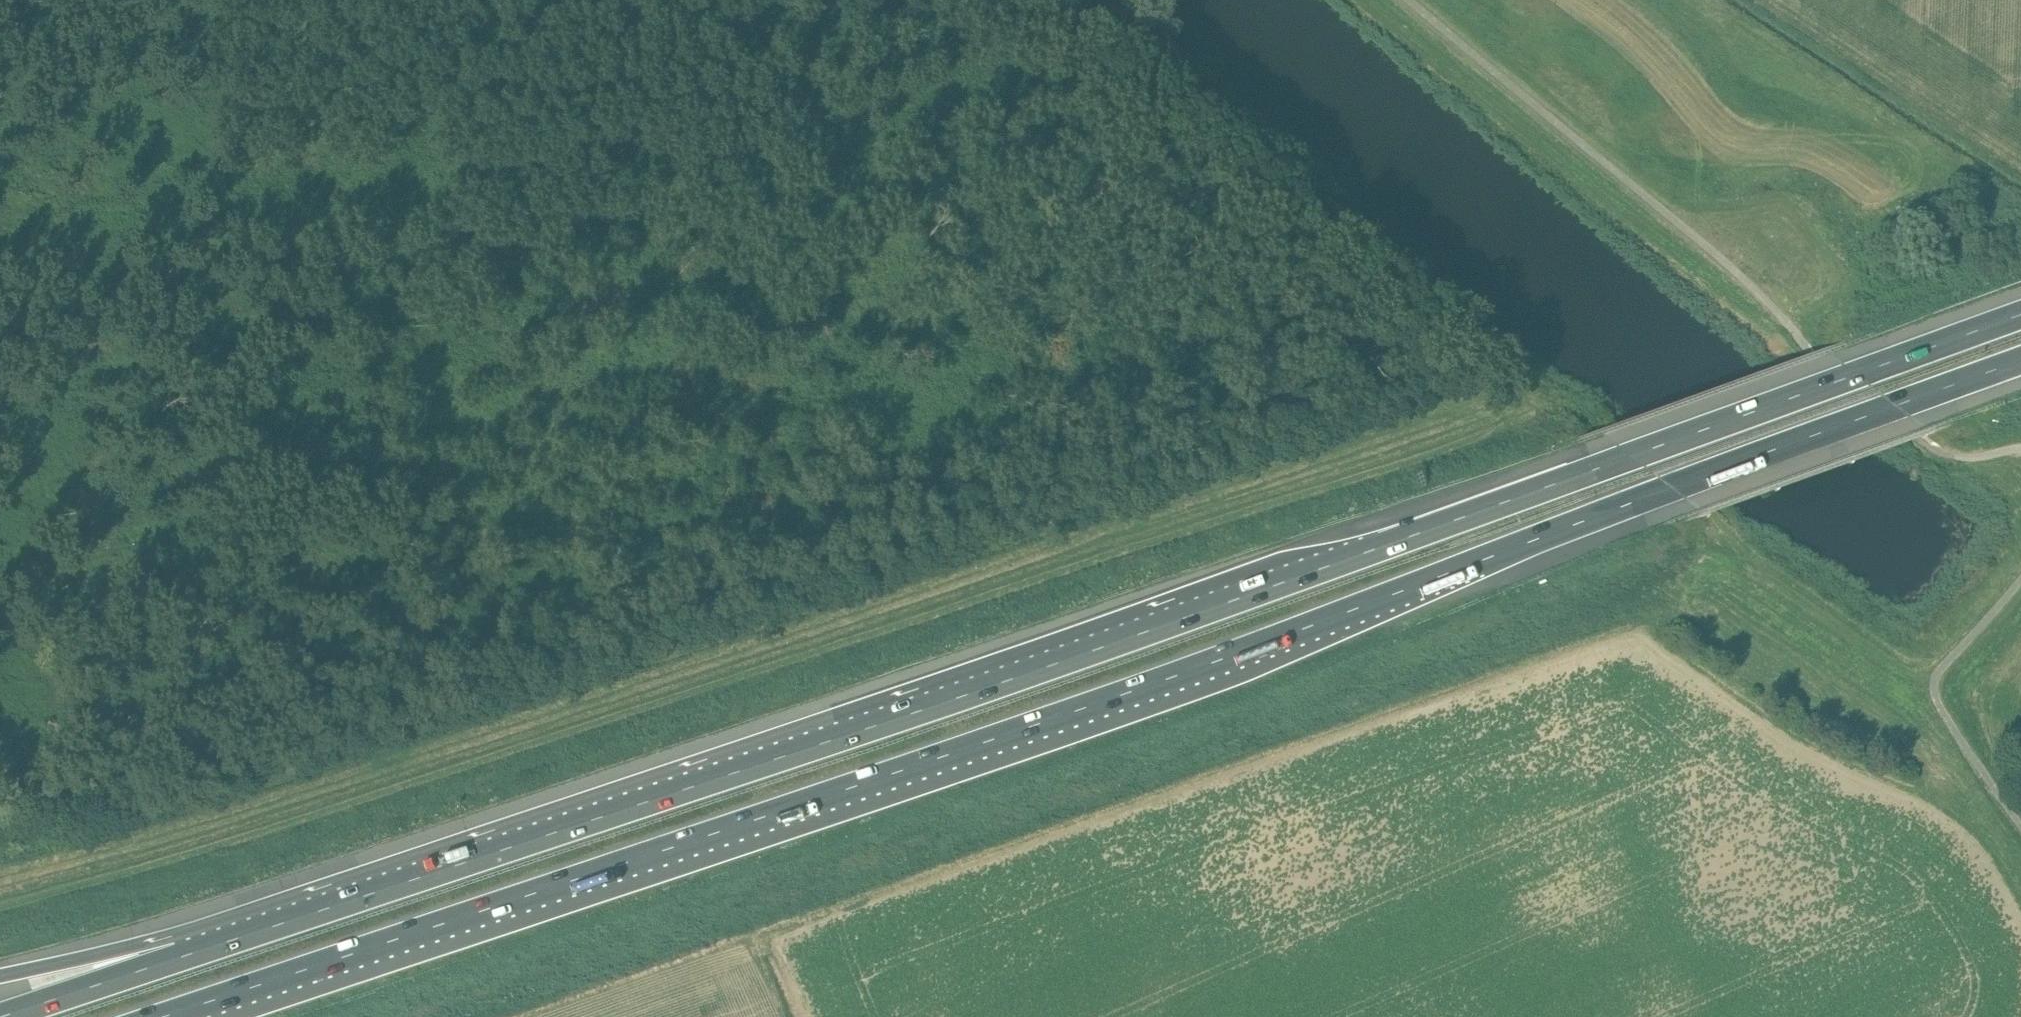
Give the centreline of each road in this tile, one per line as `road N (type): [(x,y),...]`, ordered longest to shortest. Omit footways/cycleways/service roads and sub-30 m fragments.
road 1 (motorway): [(159,1016),(955,751),(2020,360)]
road 2 (motorway): [(2020,314),(979,688),(183,955)]
road 3 (motorway): [(183,955),(0,1016)]
road 4 (motorway): [(183,955),(0,976)]

